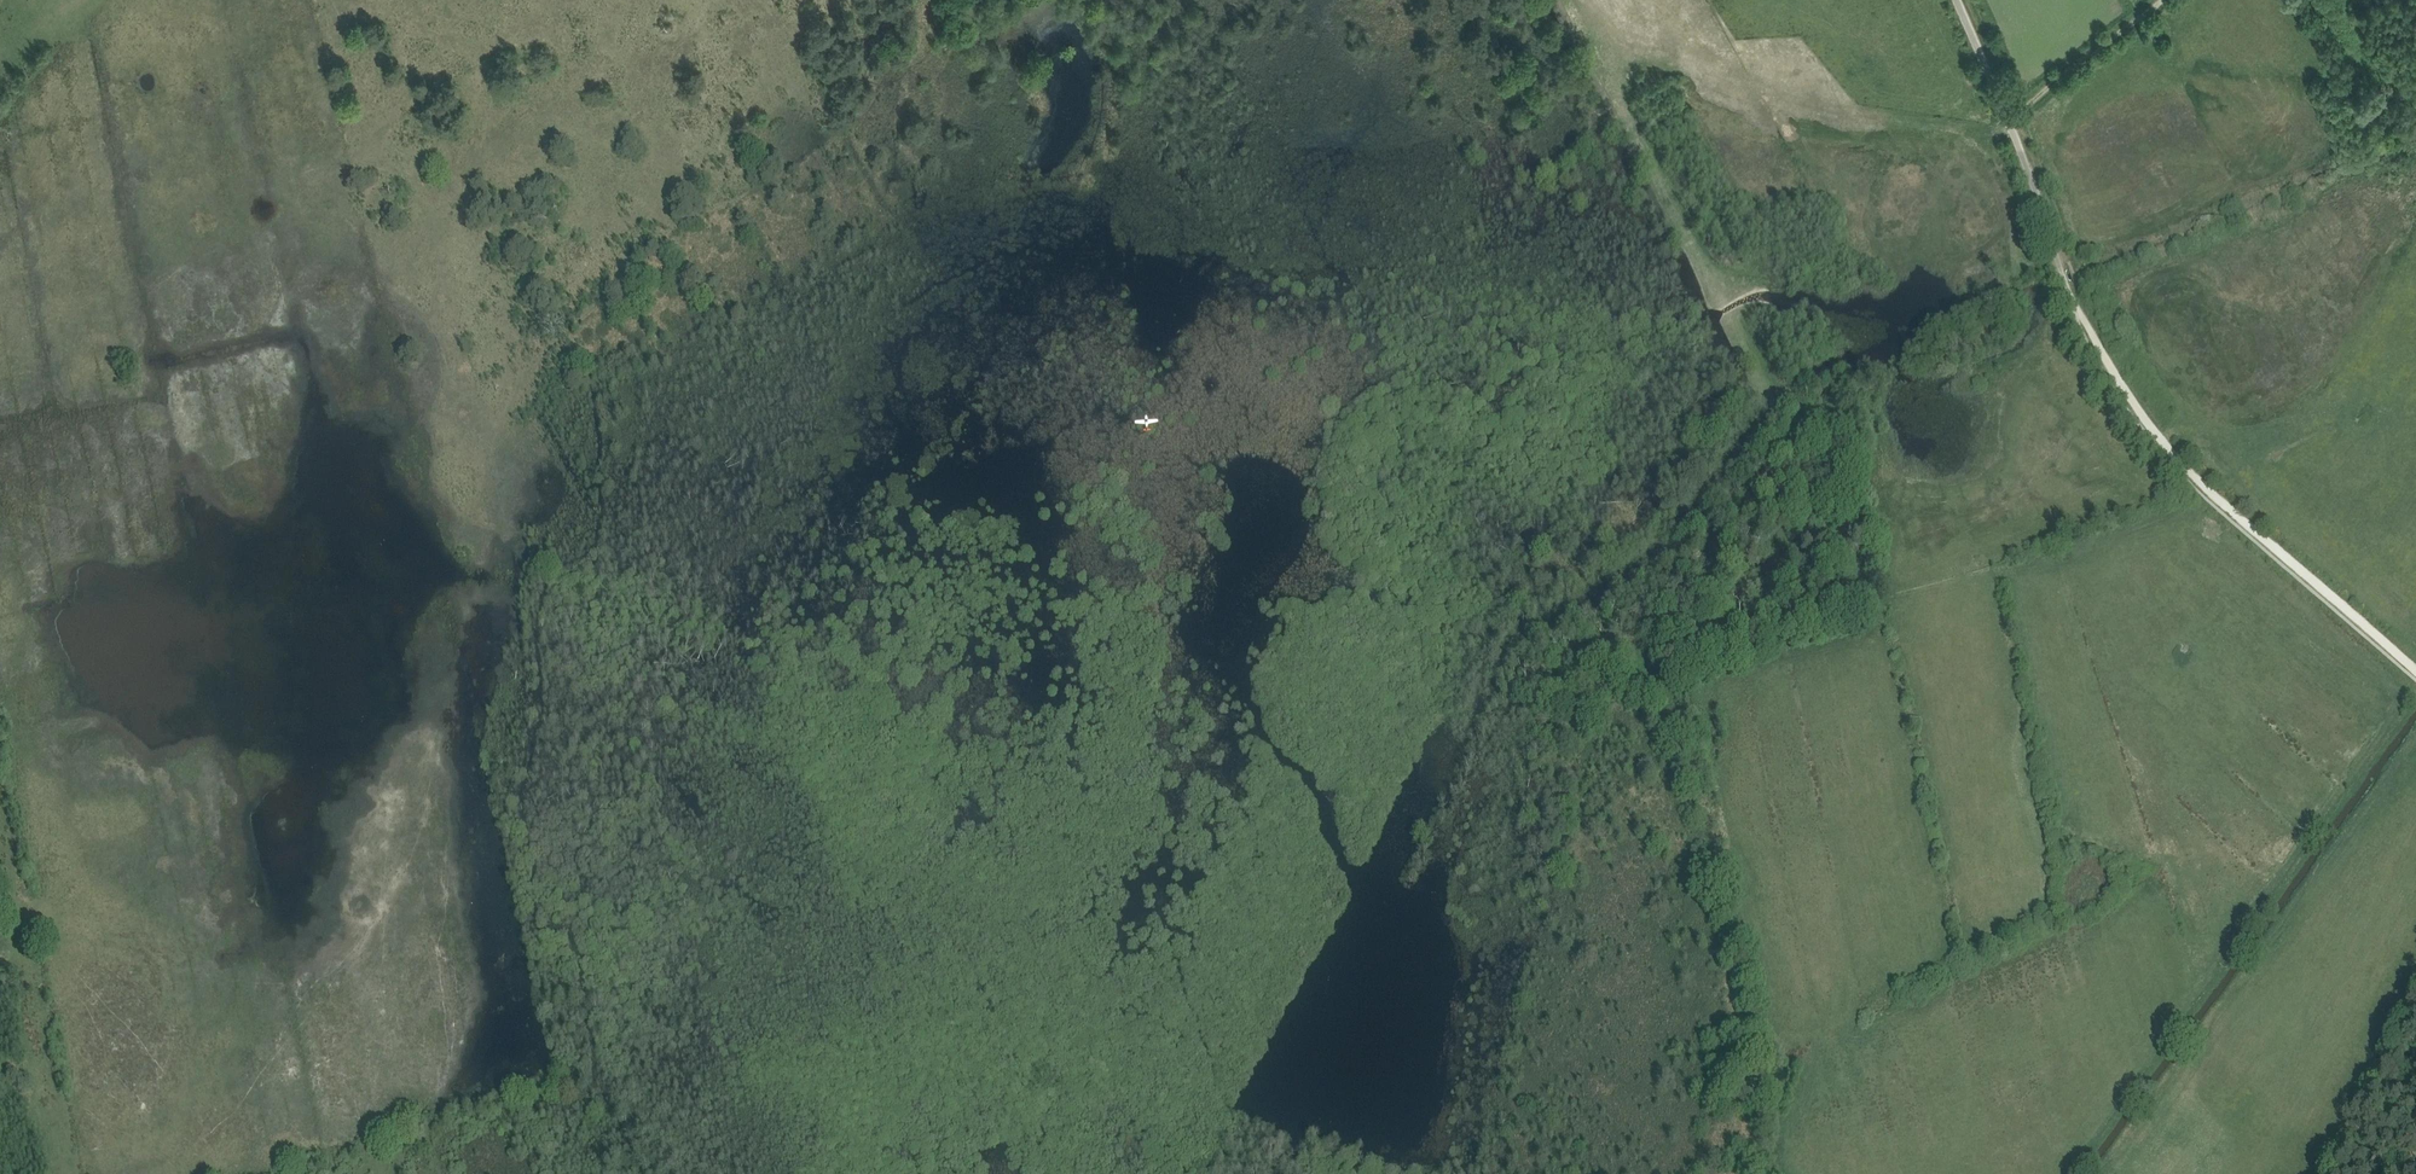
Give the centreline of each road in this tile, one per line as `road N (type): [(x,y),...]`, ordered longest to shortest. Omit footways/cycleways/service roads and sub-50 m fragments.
road 1 (track): [(2415,670),(2188,471),(2125,392),(2076,302)]
road 2 (unclassified): [(2076,302),(1956,0)]

